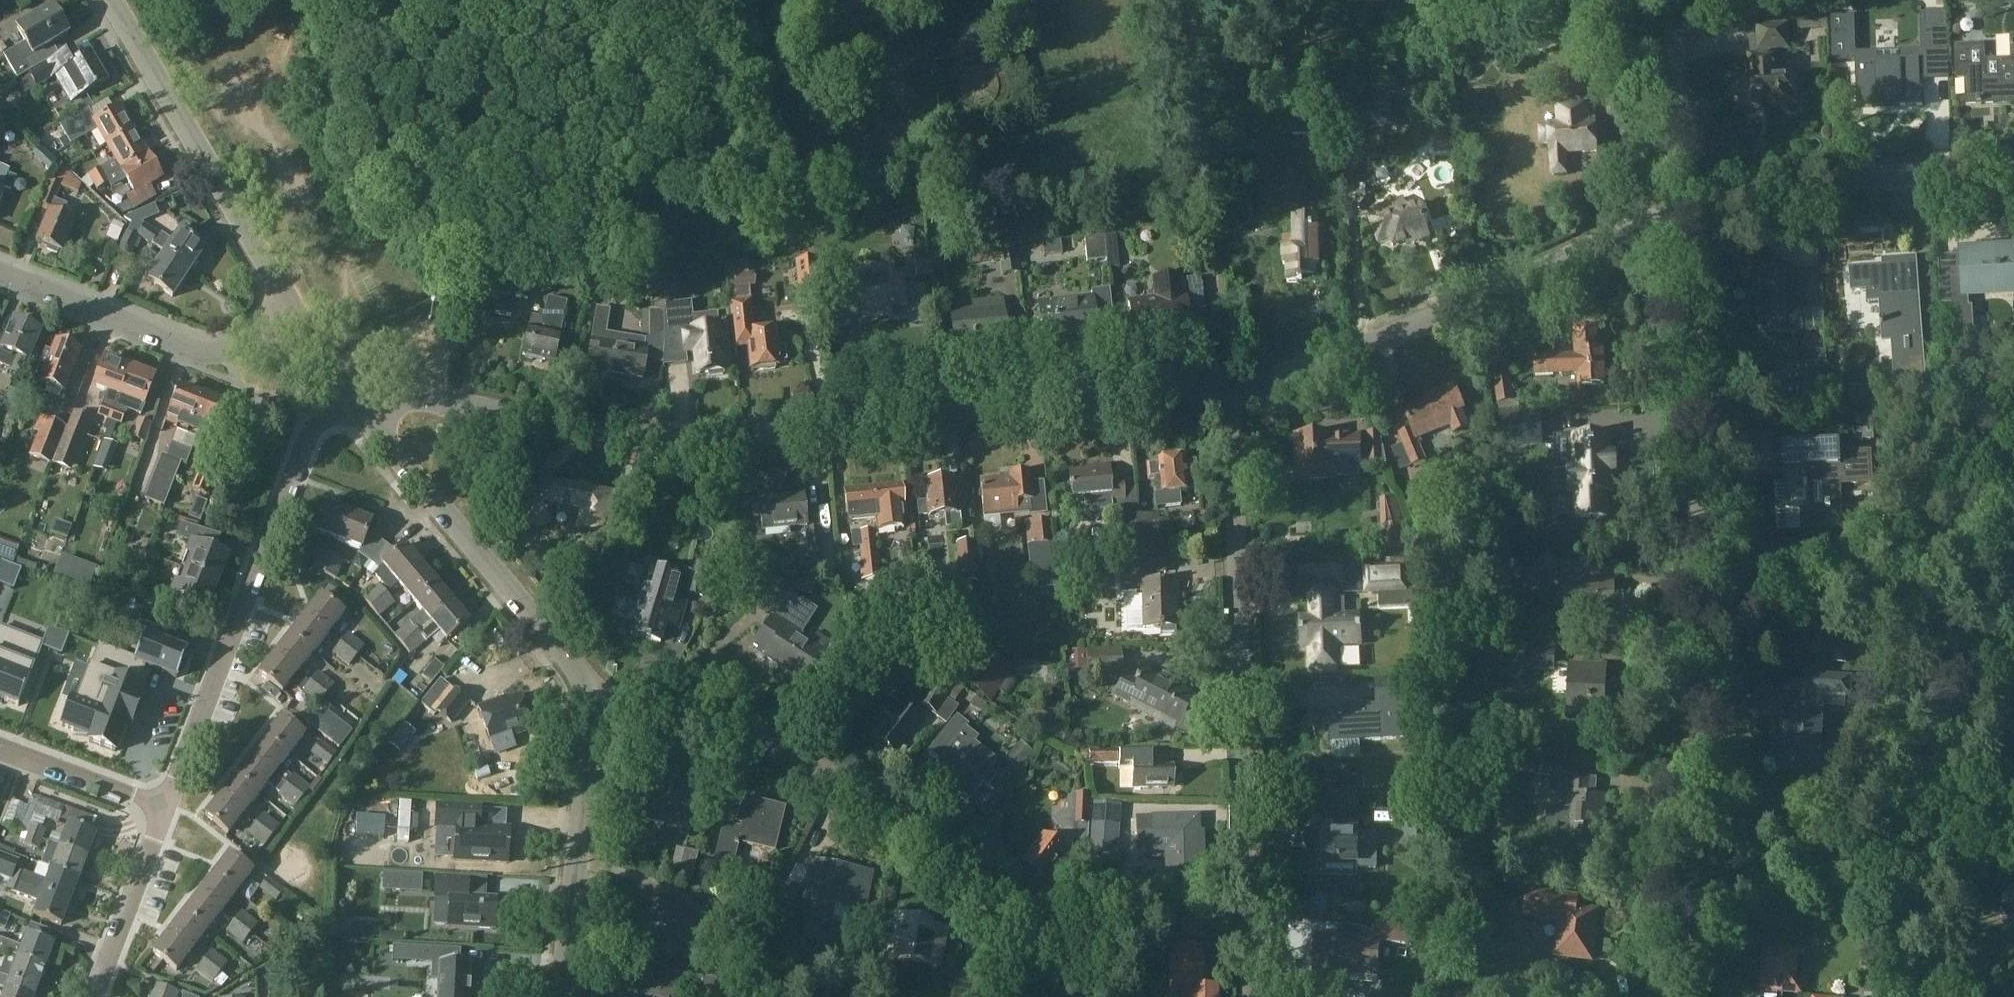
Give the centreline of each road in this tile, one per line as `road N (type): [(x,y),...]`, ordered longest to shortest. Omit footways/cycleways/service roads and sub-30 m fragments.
road 1 (residential): [(353,404),(423,397),(736,438),(1230,390)]
road 2 (unclassified): [(1676,996),(1688,850),(1690,210)]
road 3 (residential): [(1248,996),(1230,390)]
road 4 (residential): [(1107,996),(1026,918),(790,747),(596,692)]
road 5 (residential): [(1230,390),(1359,347),(1690,210)]
road 6 (residential): [(163,811),(309,431),(353,404)]
road 7 (track): [(1194,0),(1222,391)]
road 8 (residential): [(596,692),(353,404)]
road 9 (residential): [(293,310),(111,0)]
road 10 (unclassified): [(1690,210),(1749,191),(2013,172)]
road 11 (residential): [(293,310),(226,349),(198,352),(0,273)]
road 12 (residential): [(560,996),(596,692)]
road 13 (track): [(1690,210),(1668,0)]
road 14 (residential): [(93,996),(163,811)]
road 15 (residential): [(0,752),(163,811)]

